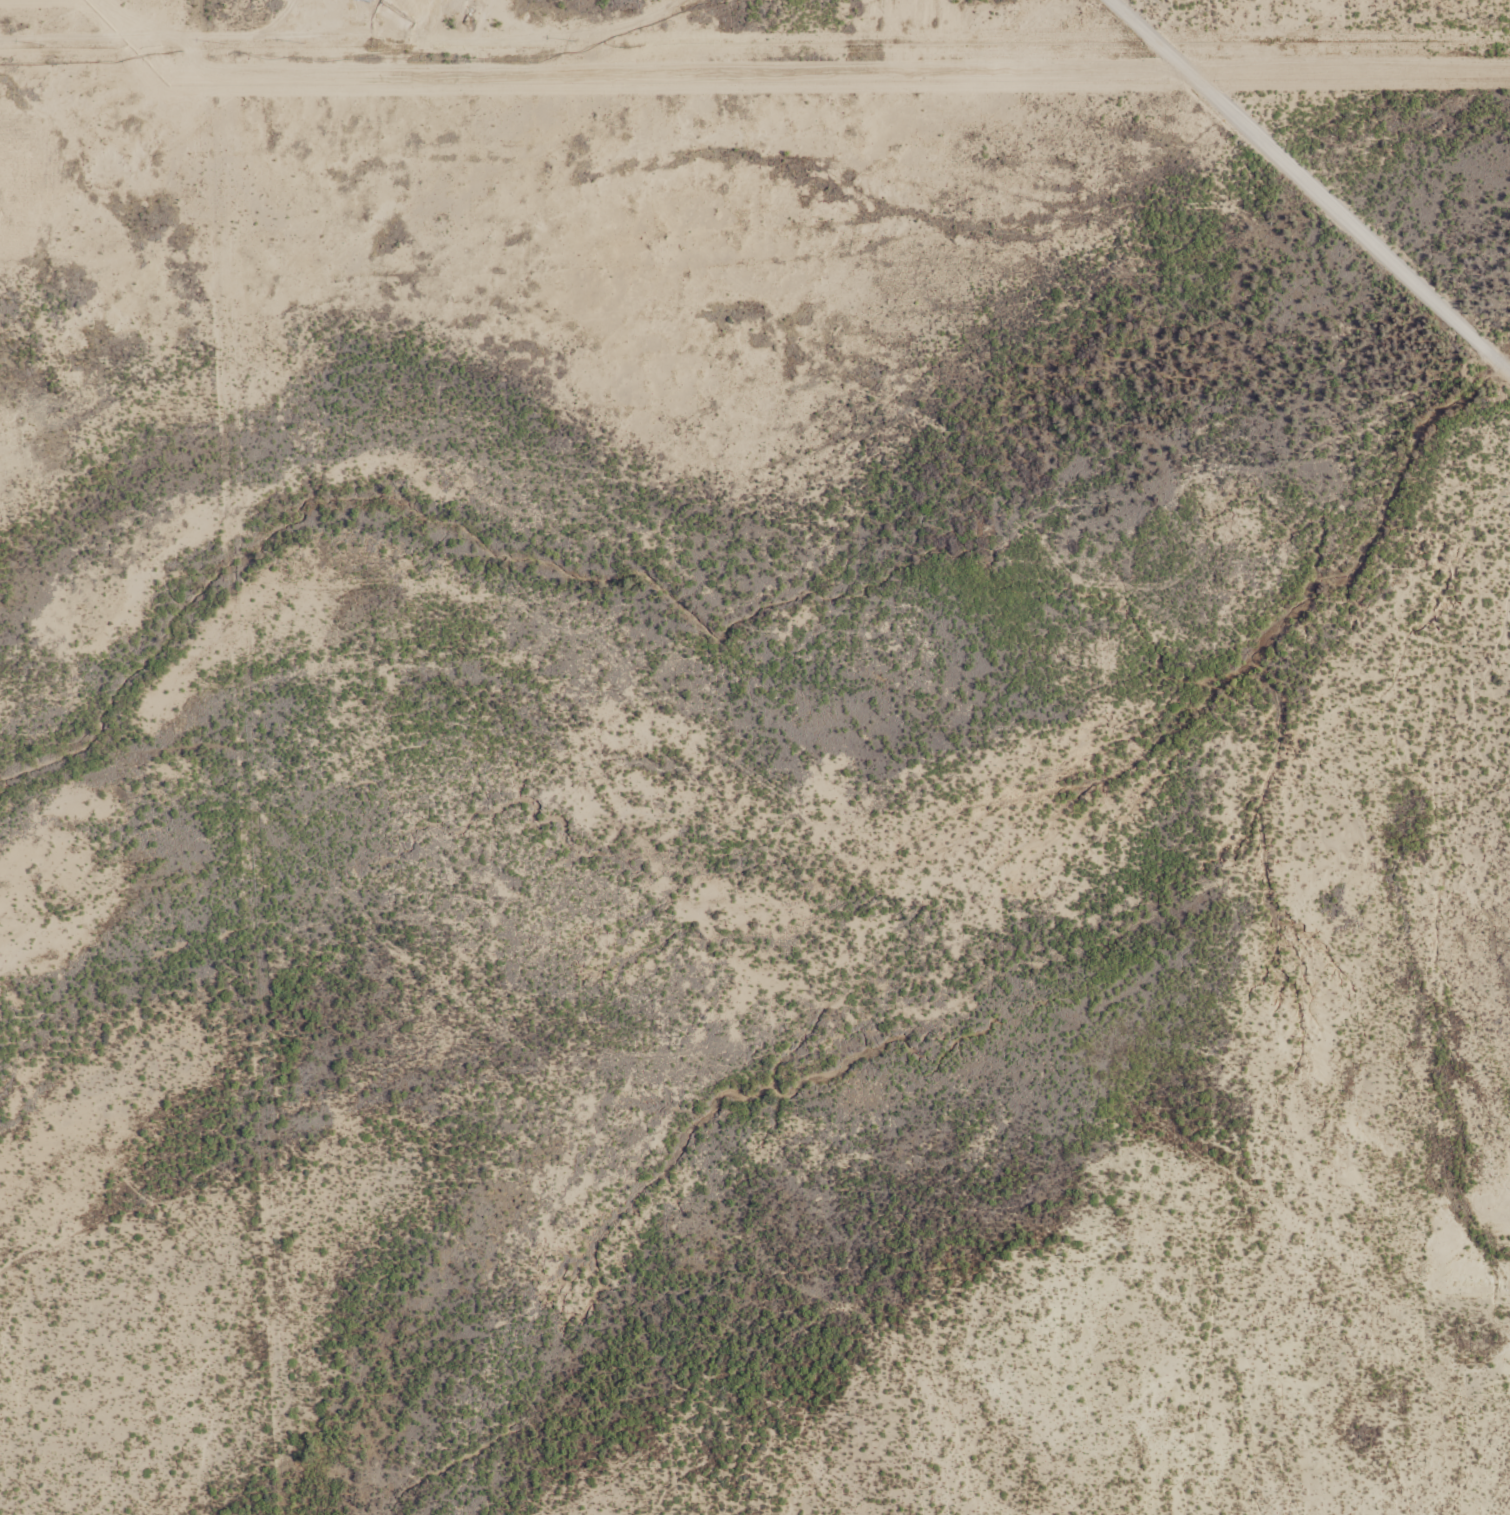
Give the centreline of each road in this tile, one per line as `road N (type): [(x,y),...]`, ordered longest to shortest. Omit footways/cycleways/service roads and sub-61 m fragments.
road 1 (residential): [(1087,0),(1509,386)]

